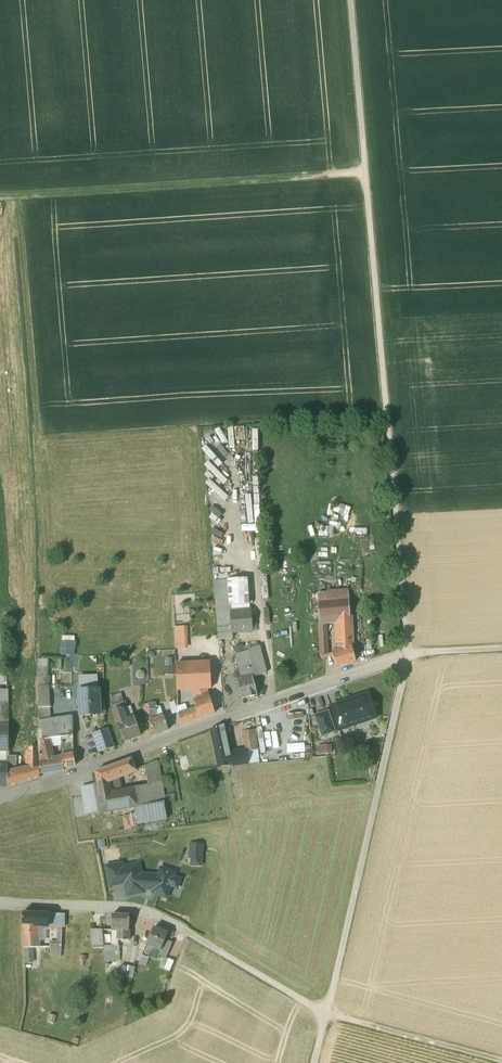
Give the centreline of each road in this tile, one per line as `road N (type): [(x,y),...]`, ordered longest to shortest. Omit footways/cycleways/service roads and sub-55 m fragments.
road 1 (track): [(352,0),(406,658)]
road 2 (track): [(326,1015),(406,658),(501,650)]
road 3 (residential): [(406,658),(0,795)]
road 4 (track): [(0,197),(366,172)]
road 5 (residential): [(0,907),(147,912),(202,942)]
road 6 (track): [(501,1061),(326,1015)]
road 7 (track): [(202,942),(326,1015)]

